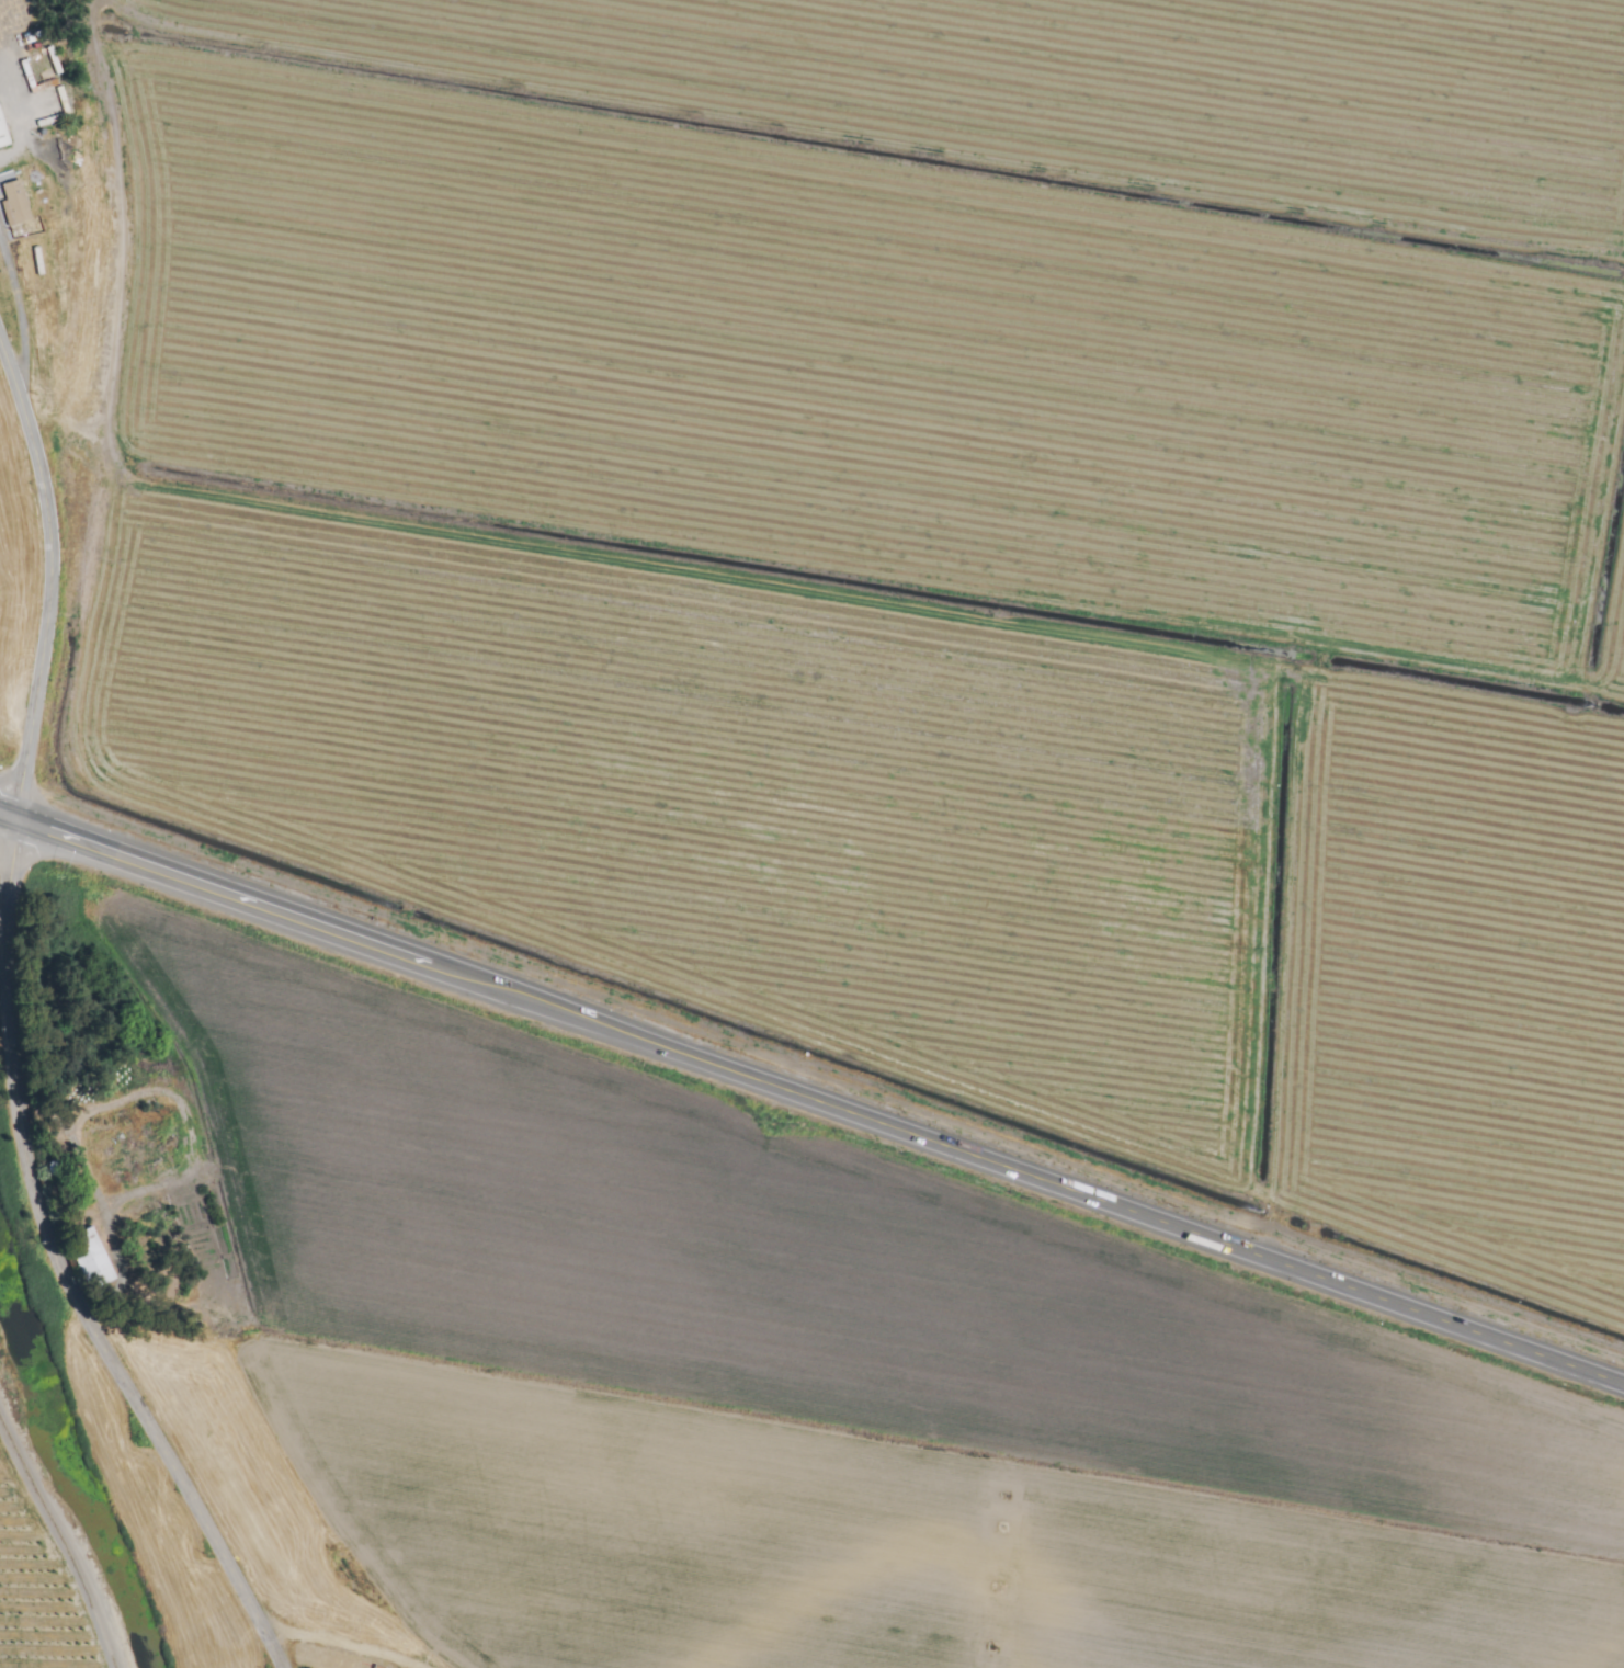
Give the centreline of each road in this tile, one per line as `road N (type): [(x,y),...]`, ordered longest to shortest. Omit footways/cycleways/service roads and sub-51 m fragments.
road 1 (tertiary): [(0,338),(41,463),(52,527),(49,616),(8,912),(7,1011),(25,1143),(56,1246),(89,1319),(285,1667)]
road 2 (trunk): [(459,976),(1623,1386)]
road 3 (trunk): [(15,819),(459,976)]

